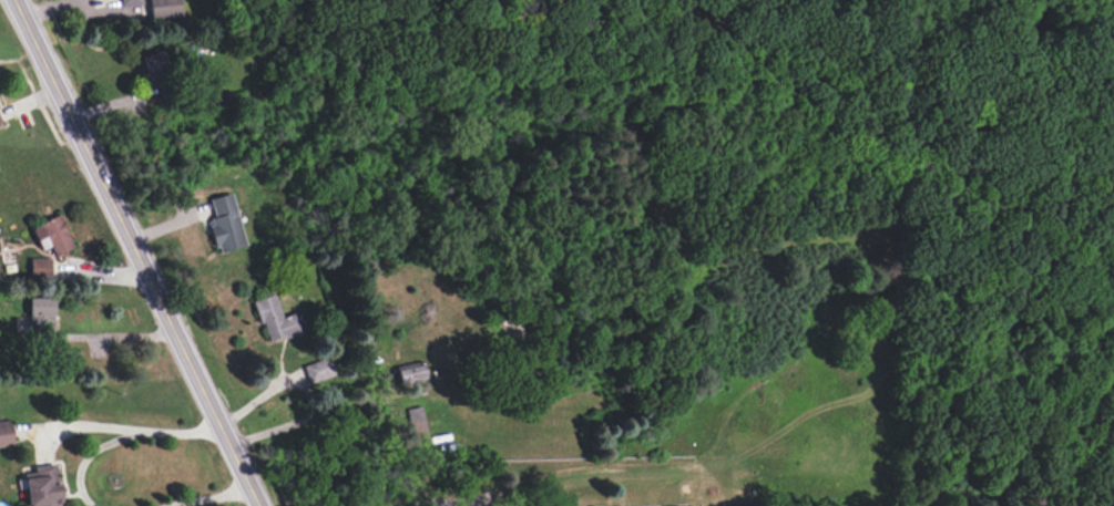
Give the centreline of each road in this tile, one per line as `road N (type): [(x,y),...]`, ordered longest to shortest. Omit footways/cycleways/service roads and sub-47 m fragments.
road 1 (tertiary): [(260,505),(21,0)]

